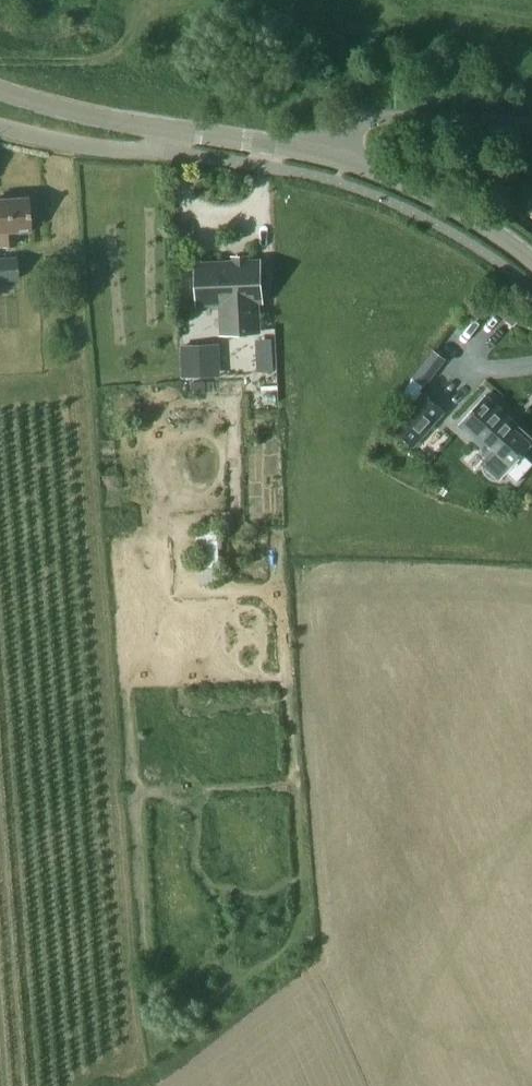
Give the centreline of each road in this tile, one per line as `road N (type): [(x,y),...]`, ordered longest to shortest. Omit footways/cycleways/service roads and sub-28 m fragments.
road 1 (tertiary): [(531,263),(455,209),(327,153)]
road 2 (residential): [(531,123),(430,110),(379,121),(327,153)]
road 3 (unclassified): [(0,130),(129,151),(163,149),(166,130)]
road 4 (tertiary): [(166,130),(74,114),(0,90)]
road 5 (tertiary): [(327,153),(166,130)]

